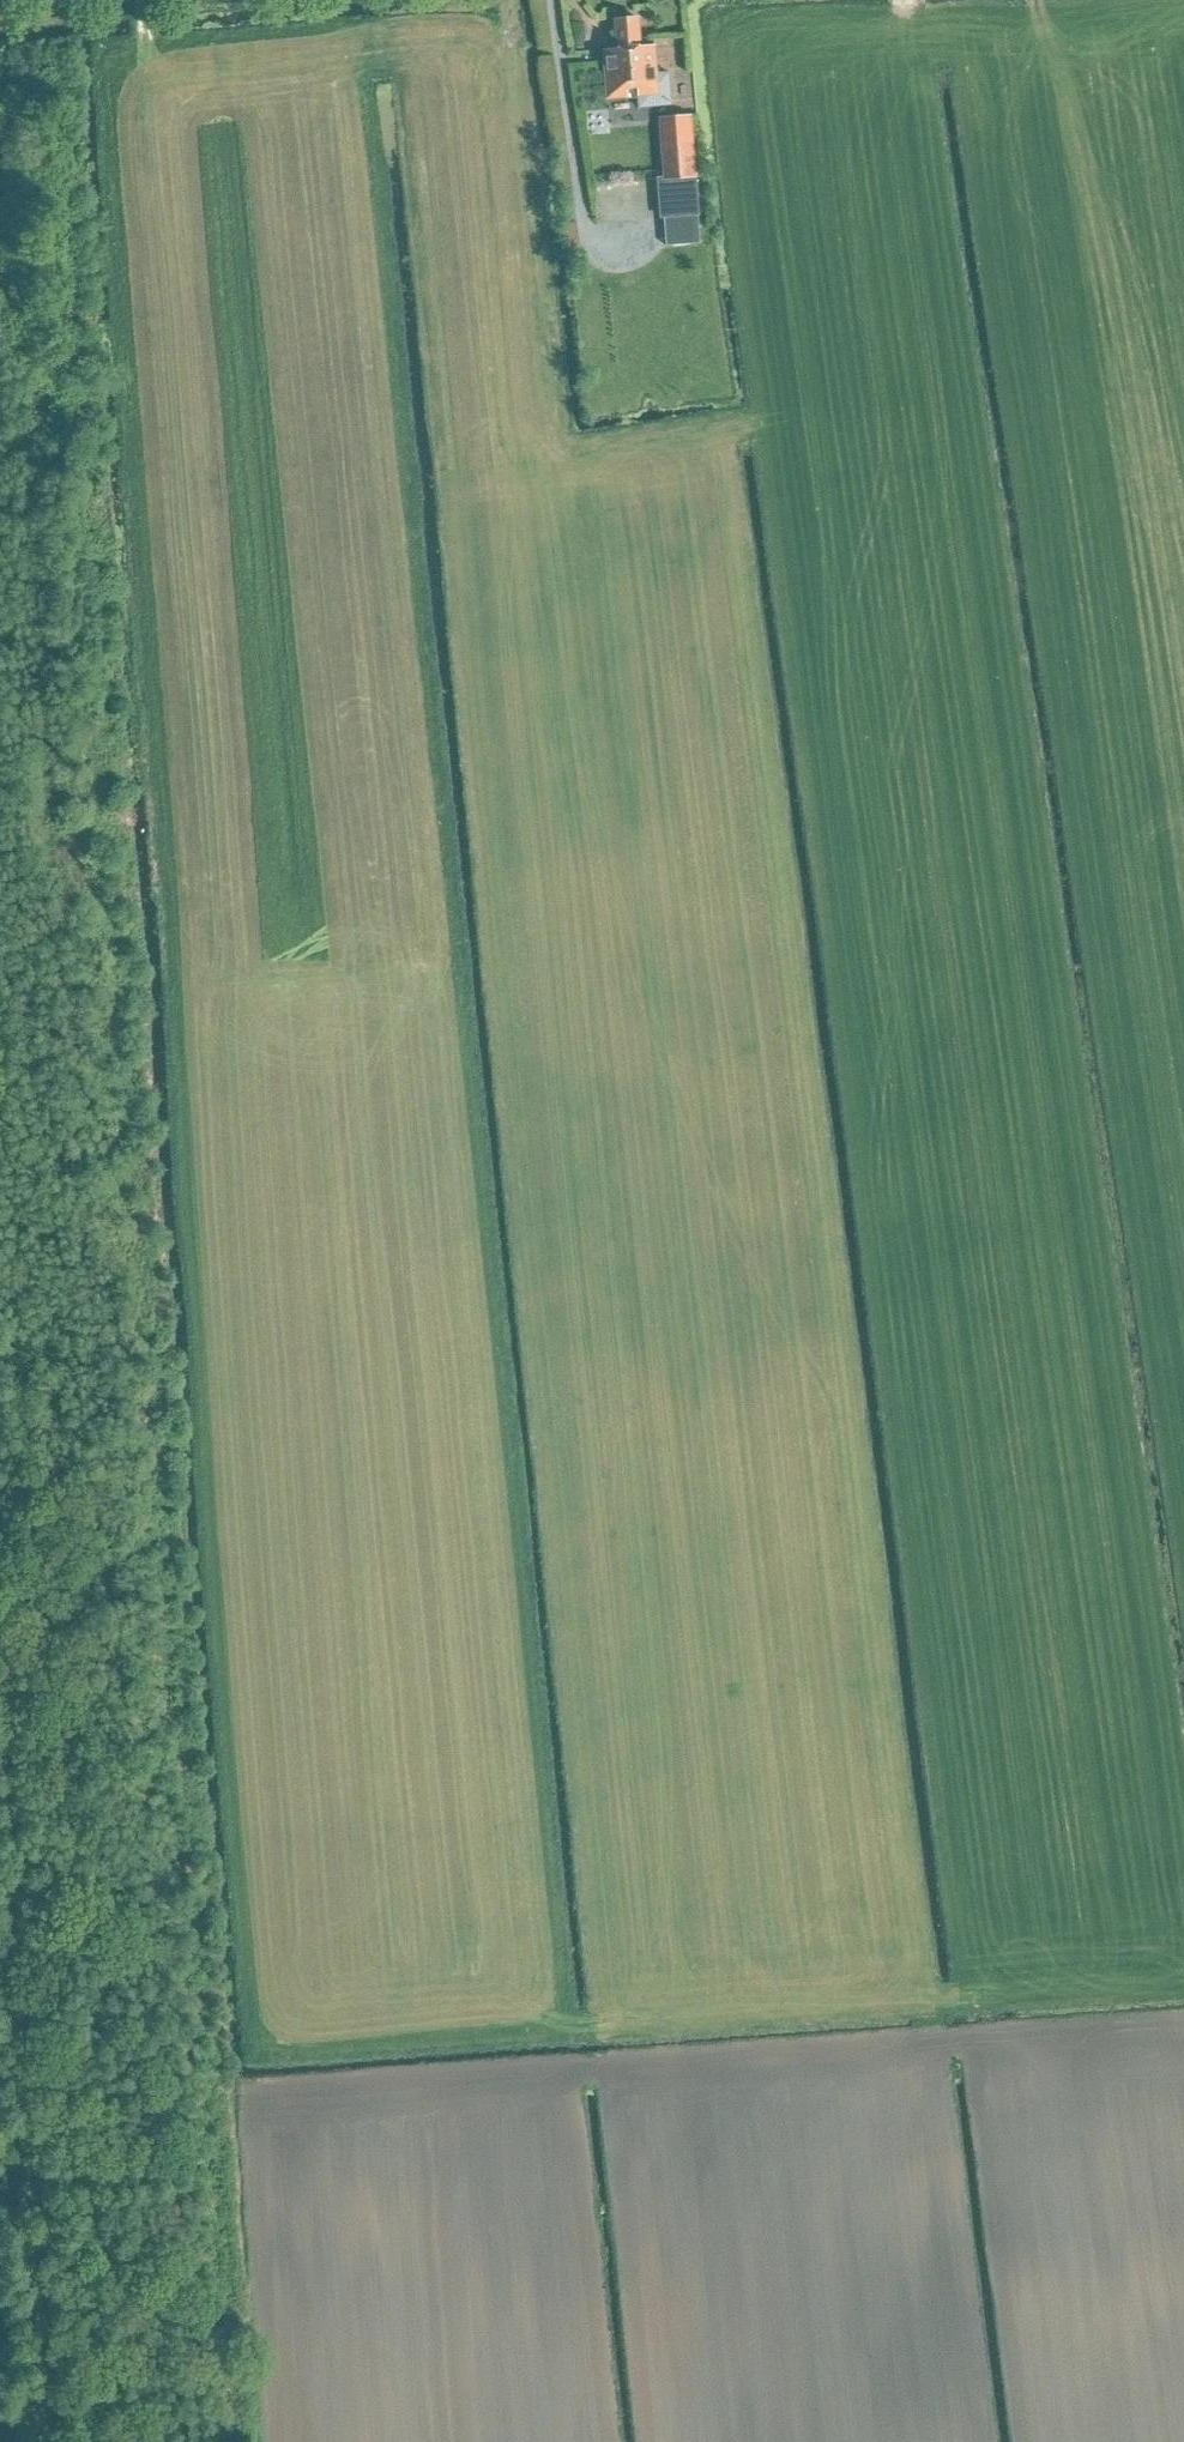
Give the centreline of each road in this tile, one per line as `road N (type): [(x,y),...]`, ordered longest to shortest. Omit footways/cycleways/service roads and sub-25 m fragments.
road 1 (track): [(0,1561),(56,2441)]

